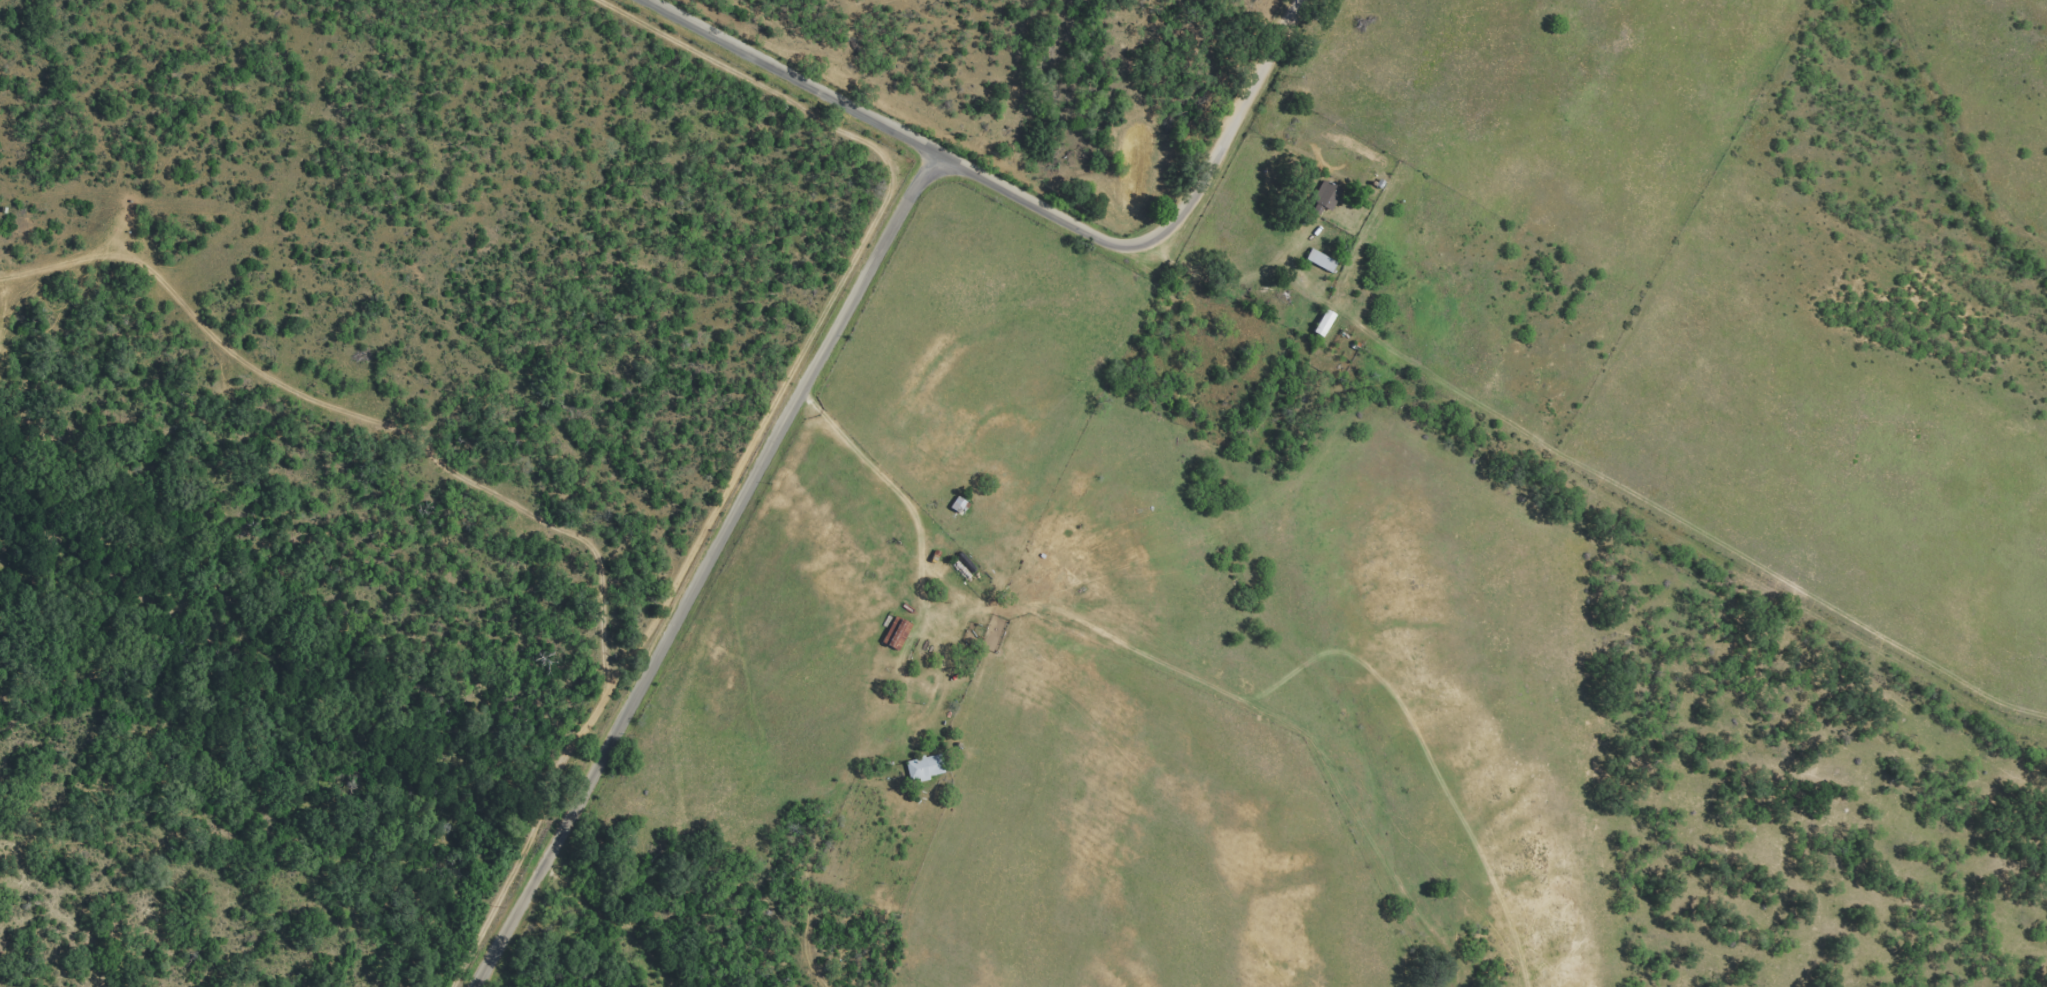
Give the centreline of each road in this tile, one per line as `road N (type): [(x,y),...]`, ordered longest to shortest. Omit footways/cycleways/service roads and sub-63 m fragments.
road 1 (residential): [(476,986),(923,153)]
road 2 (residential): [(1300,0),(1157,251),(923,153),(639,0)]

